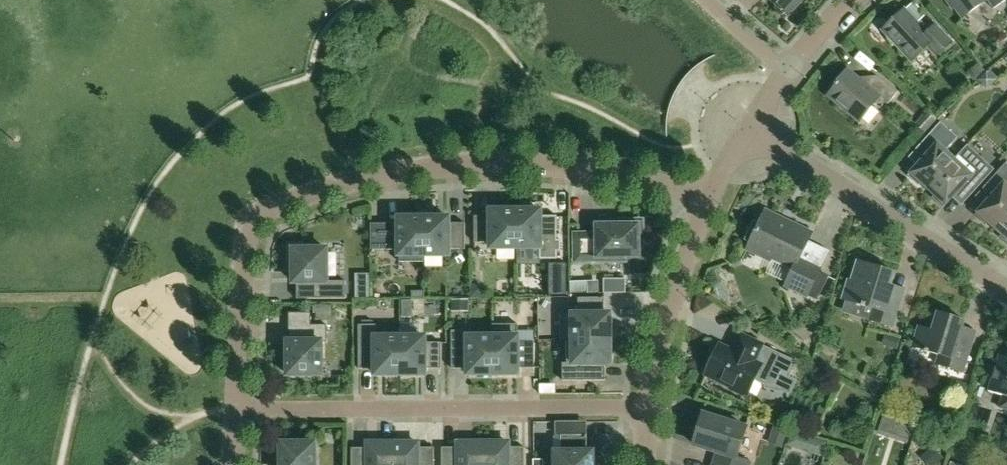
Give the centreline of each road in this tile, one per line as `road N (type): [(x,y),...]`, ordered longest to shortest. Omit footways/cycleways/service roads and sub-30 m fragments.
road 1 (residential): [(237,412),(248,220),(337,184),(480,163),(619,176),(705,202)]
road 2 (residential): [(647,406),(237,412)]
road 3 (residential): [(1006,293),(747,130)]
road 4 (residential): [(647,406),(667,298),(705,202)]

